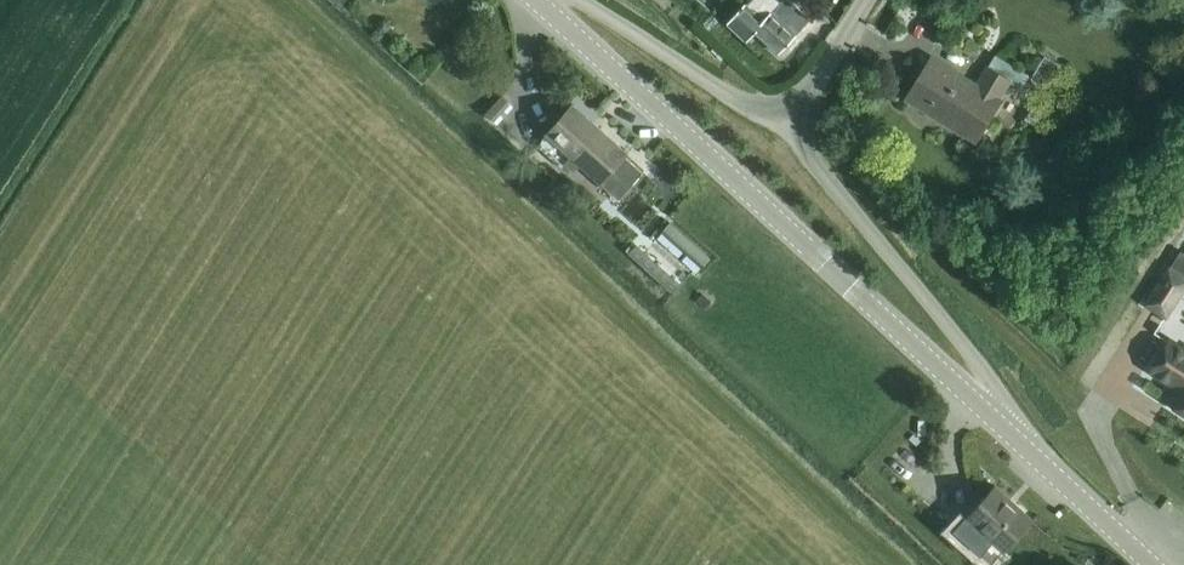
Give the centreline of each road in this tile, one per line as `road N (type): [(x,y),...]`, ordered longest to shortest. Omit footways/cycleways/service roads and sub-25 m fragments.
road 1 (tertiary): [(1026,445),(536,0)]
road 2 (unclassified): [(1026,445),(988,377),(787,127)]
road 3 (unclassified): [(787,127),(581,0)]
road 4 (tertiary): [(1155,564),(1026,445)]
road 5 (unclassified): [(787,127),(865,0)]

